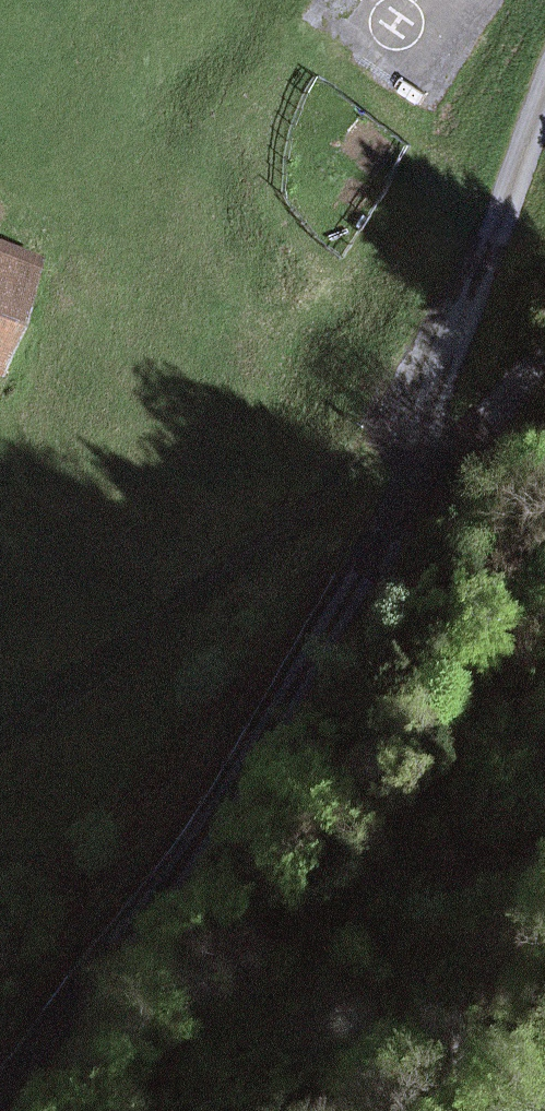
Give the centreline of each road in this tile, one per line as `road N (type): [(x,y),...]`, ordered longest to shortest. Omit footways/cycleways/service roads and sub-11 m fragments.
road 1 (unclassified): [(544,120),(381,554),(193,847),(0,1097)]
road 2 (track): [(0,749),(423,448)]

